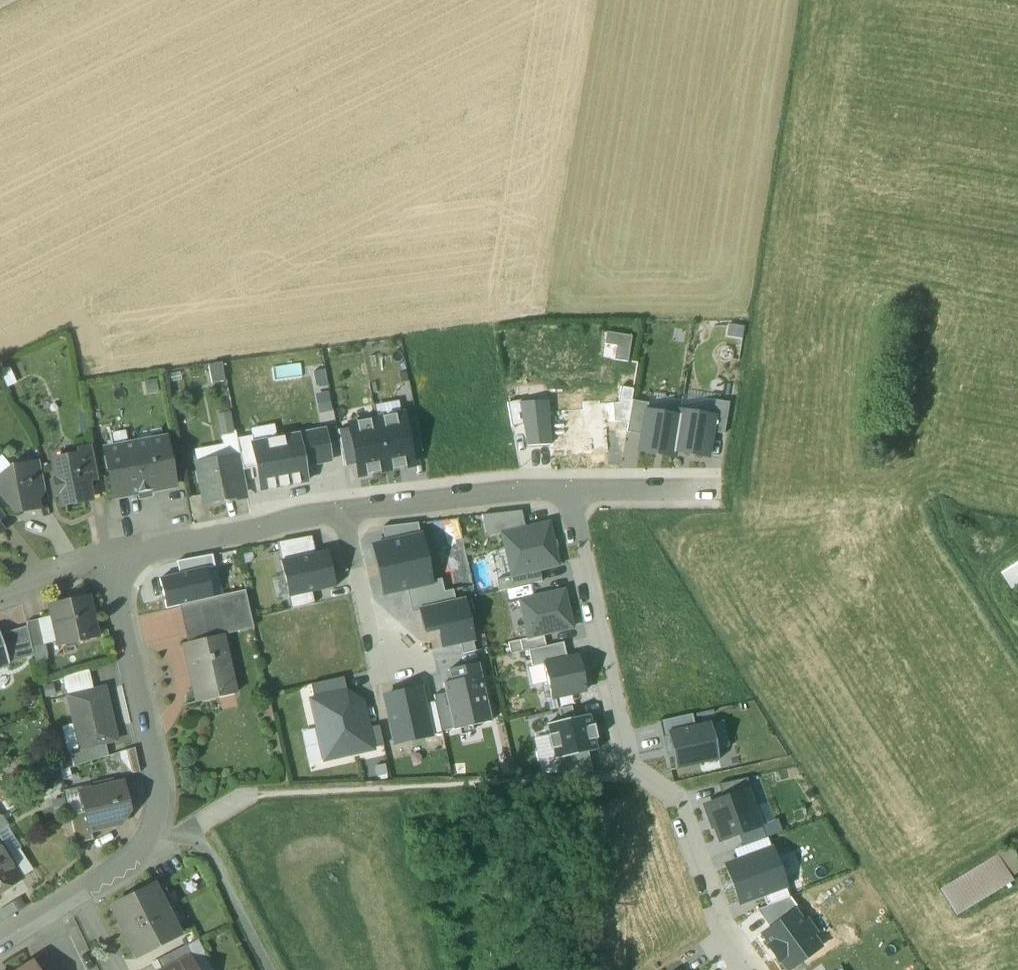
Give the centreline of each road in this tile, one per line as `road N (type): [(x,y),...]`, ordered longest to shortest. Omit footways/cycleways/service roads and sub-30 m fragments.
road 1 (residential): [(582,544),(636,775),(679,804),(733,969)]
road 2 (residential): [(82,898),(151,837),(154,811),(102,564)]
road 3 (residential): [(102,564),(249,528),(345,515)]
road 4 (residential): [(345,515),(571,492)]
road 5 (residential): [(345,515),(375,655)]
road 6 (residential): [(571,492),(705,492)]
road 7 (track): [(1017,636),(955,532)]

